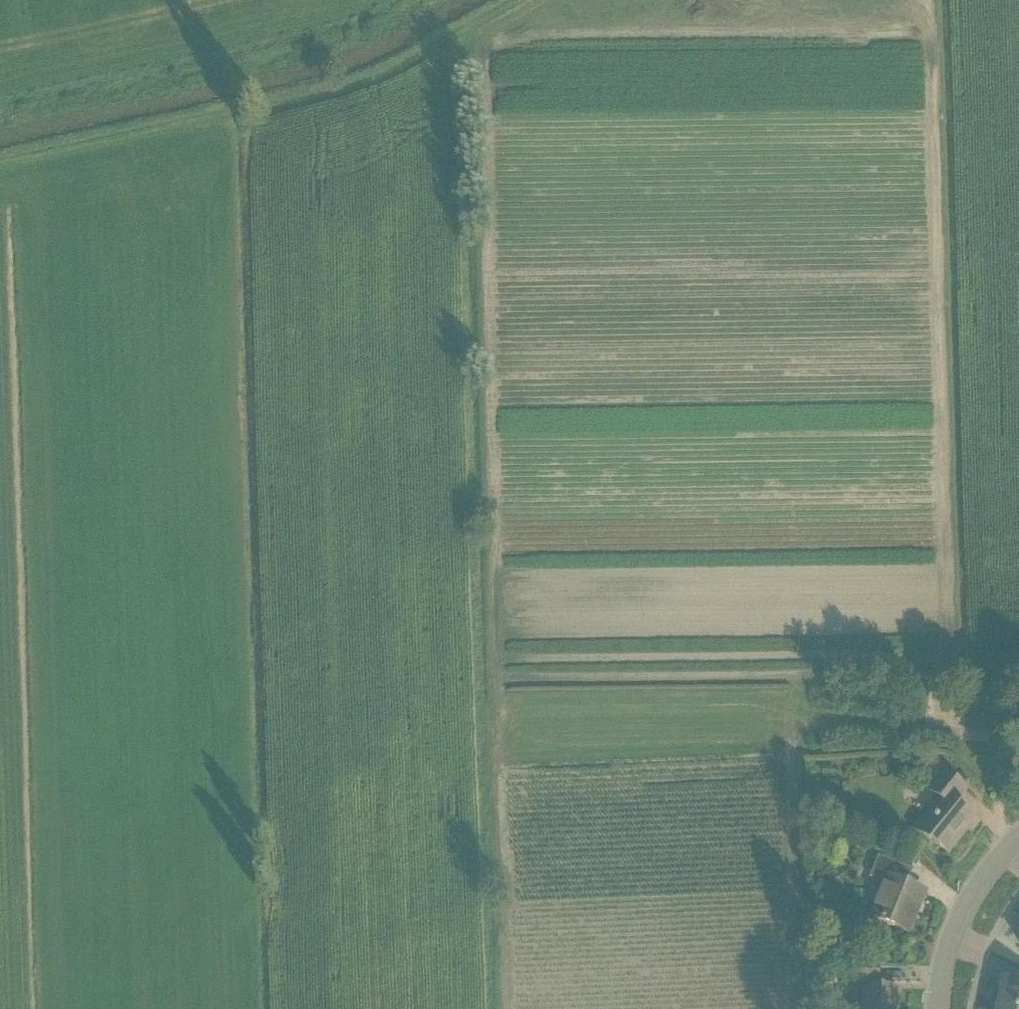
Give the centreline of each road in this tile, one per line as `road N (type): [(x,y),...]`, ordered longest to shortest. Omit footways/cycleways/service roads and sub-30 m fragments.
road 1 (residential): [(938,1008),(946,949),(984,878),(1018,840)]

